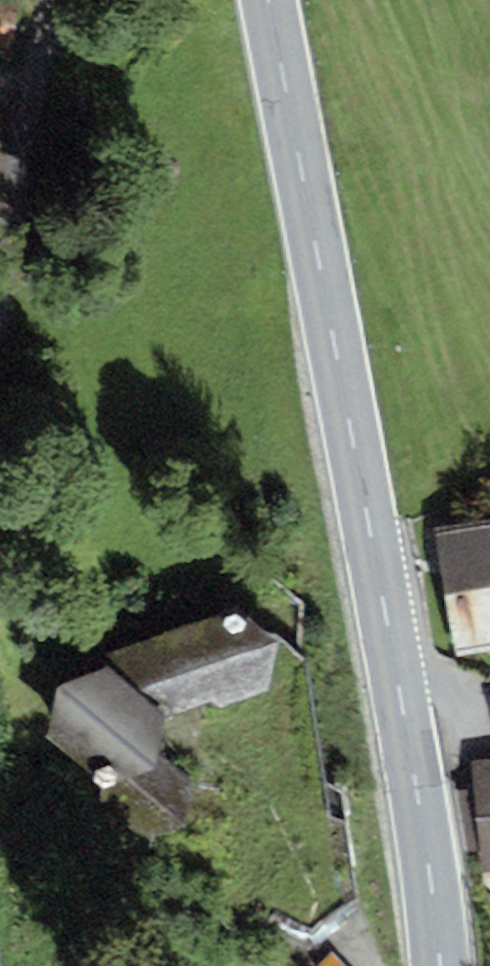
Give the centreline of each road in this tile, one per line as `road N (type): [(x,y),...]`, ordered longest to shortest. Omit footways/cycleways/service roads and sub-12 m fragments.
road 1 (tertiary): [(441,965),(436,901),(272,0)]
road 2 (track): [(54,0),(0,351)]

